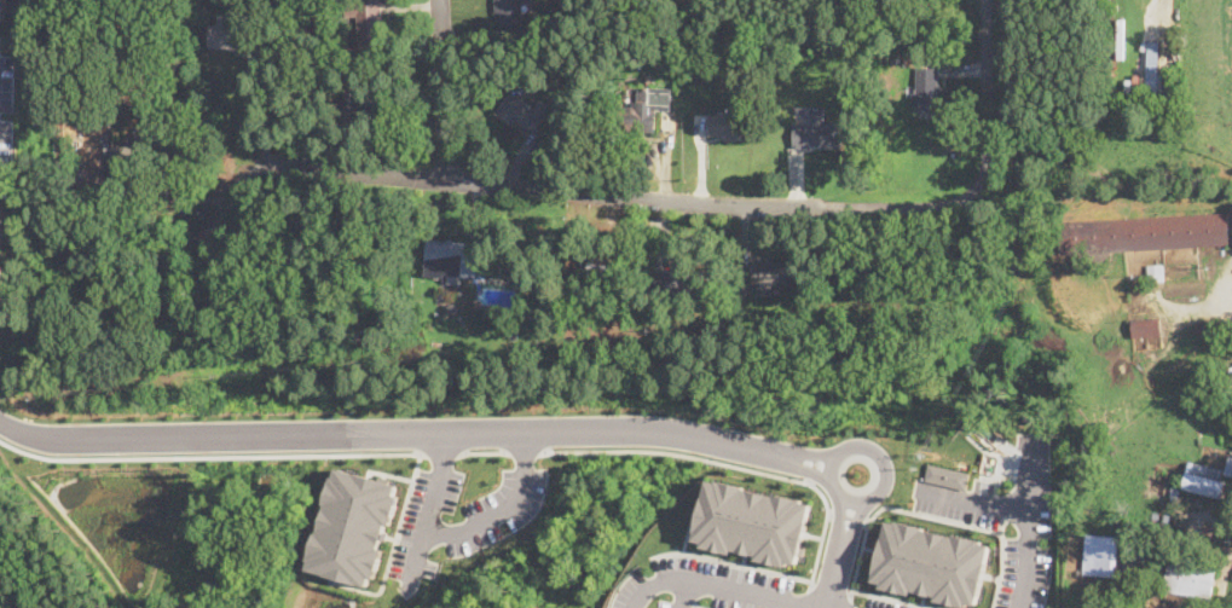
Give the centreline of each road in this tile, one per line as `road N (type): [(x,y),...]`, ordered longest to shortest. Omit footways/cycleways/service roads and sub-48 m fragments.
road 1 (residential): [(858,470),(672,433),(51,440),(0,420)]
road 2 (residential): [(981,179),(960,199),(930,205),(699,203),(451,180)]
road 3 (residential): [(451,180),(266,164)]
road 4 (residential): [(439,0),(451,180)]
road 5 (residential): [(981,179),(988,156),(985,0)]
road 6 (residential): [(422,535),(464,529),(519,500),(532,434)]
road 7 (residential): [(1018,607),(1026,569),(1025,442)]
road 8 (residential): [(820,607),(688,581),(682,607)]
road 9 (residential): [(449,433),(406,584)]
road 10 (residential): [(826,607),(858,470)]

